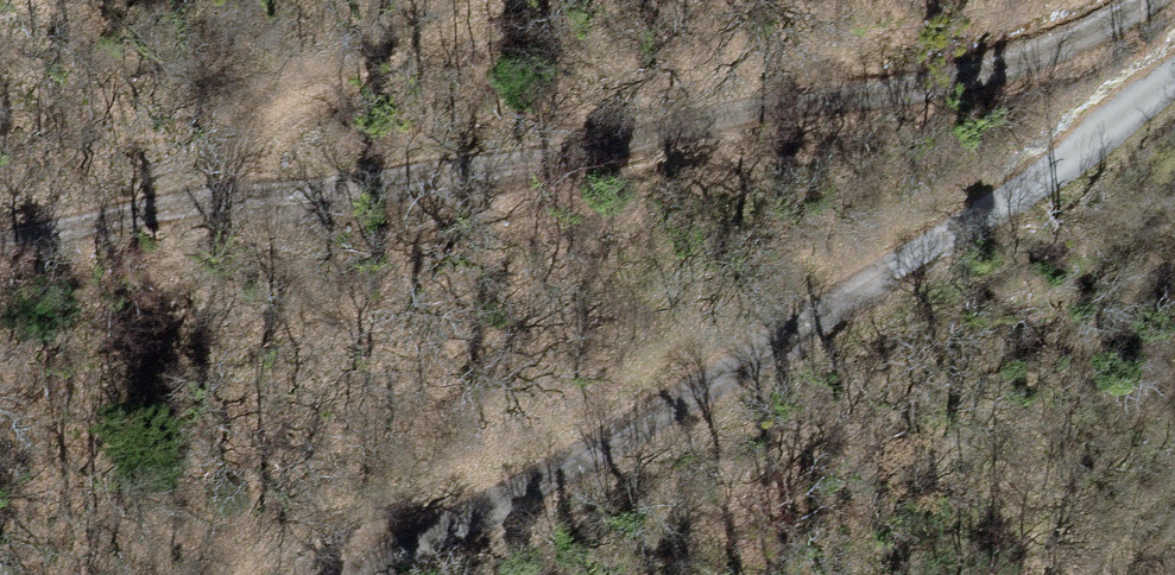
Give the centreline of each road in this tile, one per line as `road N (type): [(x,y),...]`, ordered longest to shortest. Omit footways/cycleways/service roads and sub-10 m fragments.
road 1 (track): [(1156,0),(1057,57),(834,119),(443,199),(0,254)]
road 2 (track): [(1103,130),(813,337),(367,574)]

